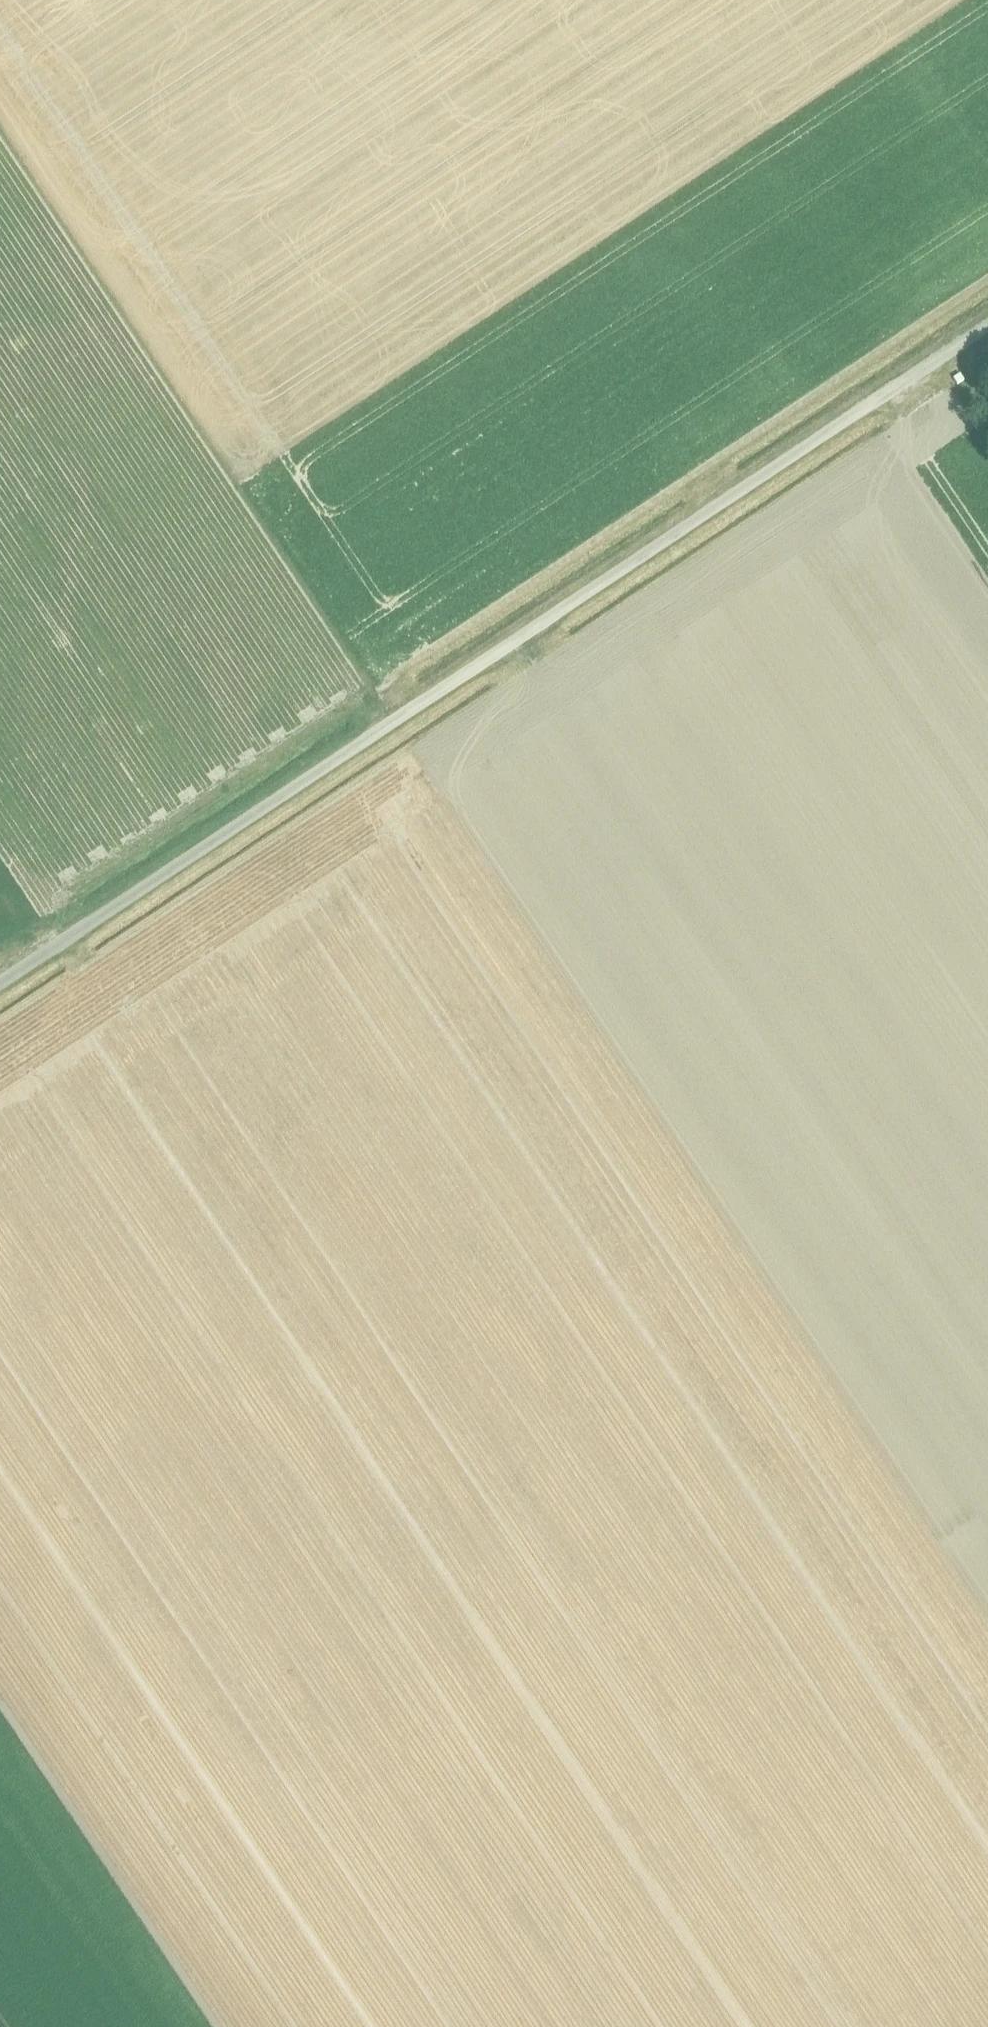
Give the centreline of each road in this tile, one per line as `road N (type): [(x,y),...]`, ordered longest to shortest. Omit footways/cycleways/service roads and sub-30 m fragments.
road 1 (unclassified): [(0,979),(987,308)]

